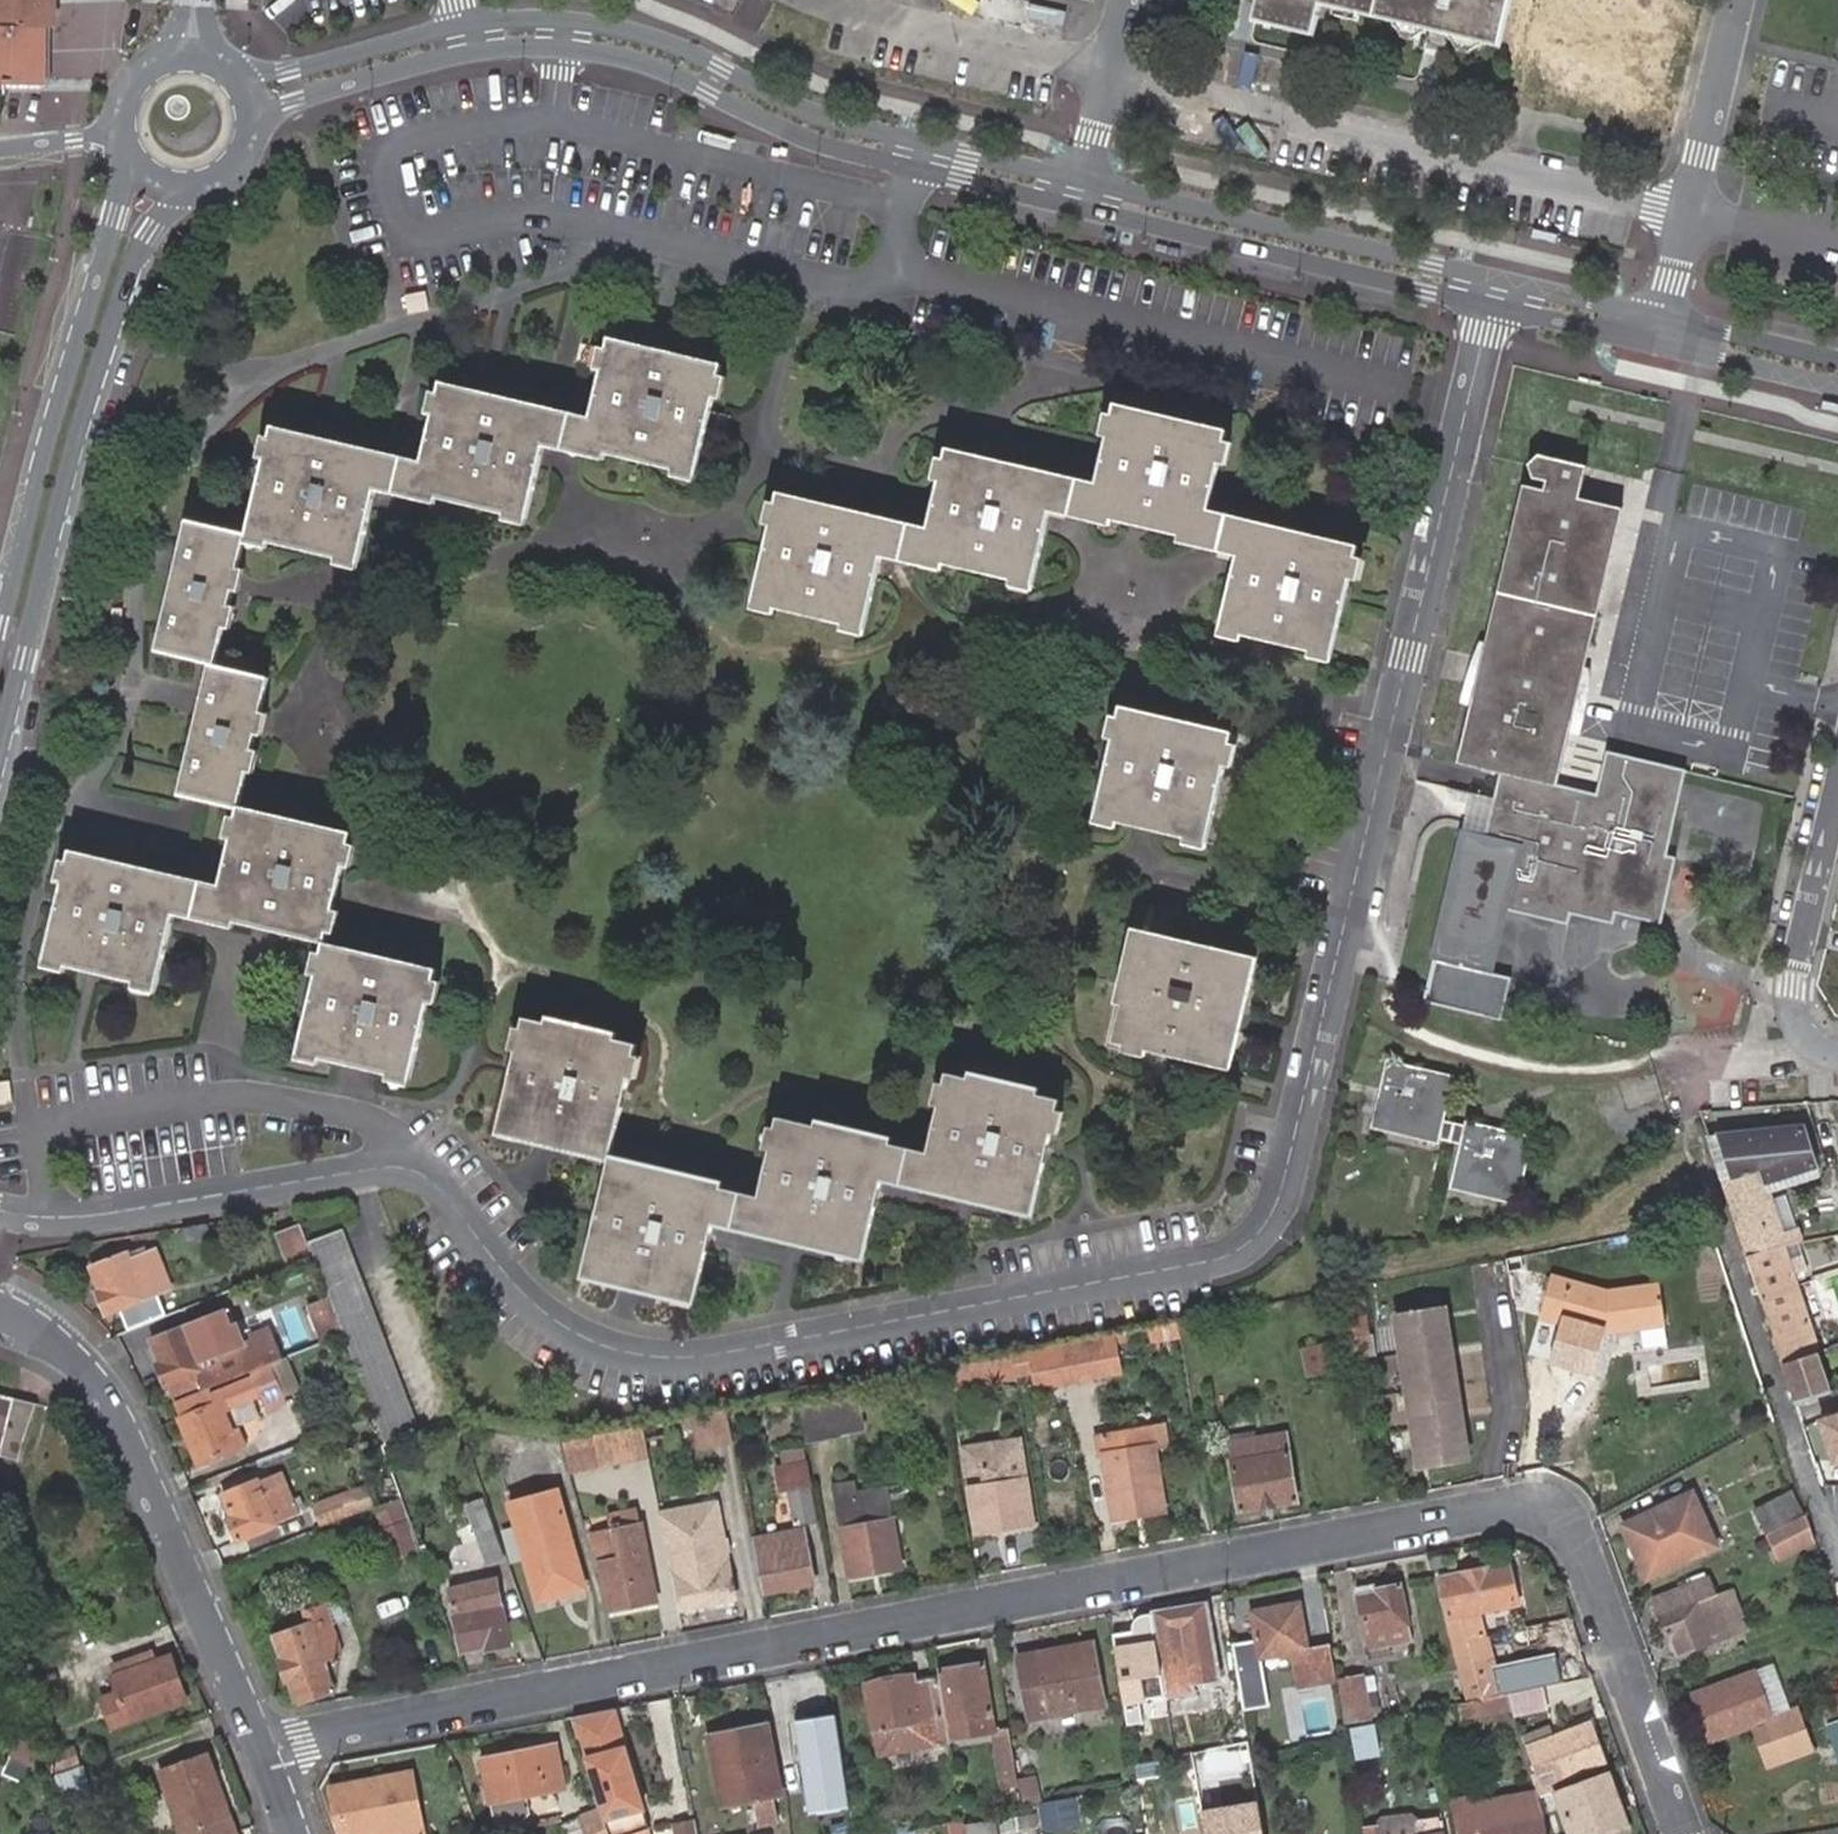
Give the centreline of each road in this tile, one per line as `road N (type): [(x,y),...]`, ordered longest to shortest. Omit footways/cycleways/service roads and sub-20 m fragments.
road 1 (residential): [(0,1210),(86,1216),(384,1167),(414,1170),(439,1186),(517,1286),(558,1321),(603,1345),(695,1357),(1206,1263),(1256,1241),(1295,1154),(1493,293)]
road 2 (residential): [(265,1752),(1500,1511),(1537,1515),(1571,1532),(1596,1575),(1692,1833)]
road 3 (residential): [(253,98),(472,38),(563,32),(668,57),(840,134),(1084,193)]
road 4 (secondary): [(0,758),(112,328),(150,229),(189,189)]
road 5 (residential): [(0,1307),(59,1341),(98,1381),(265,1752)]
road 6 (secondary): [(127,154),(118,216),(53,426),(0,642)]
road 7 (residential): [(1837,1525),(1668,1069)]
road 8 (residential): [(1084,193),(1493,293)]
road 9 (residential): [(1741,0),(1658,330)]
road 10 (residential): [(1837,783),(1782,1017),(1786,1058)]
road 11 (residential): [(1084,193),(1130,0)]
road 12 (residential): [(1658,330),(1837,373)]
road 13 (residential): [(1493,293),(1658,330)]
road 14 (secondary): [(189,189),(210,185),(244,159),(253,140),(253,98)]
road 15 (residential): [(118,123),(79,140),(0,150)]

